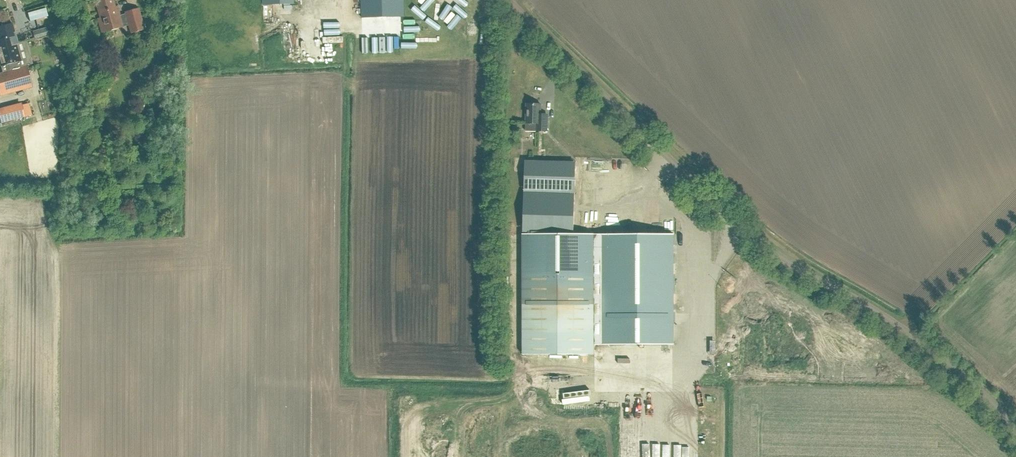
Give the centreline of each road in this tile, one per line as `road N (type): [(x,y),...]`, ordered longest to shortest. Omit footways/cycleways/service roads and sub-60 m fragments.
road 1 (unclassified): [(1015,427),(925,345),(756,239),(509,0)]

